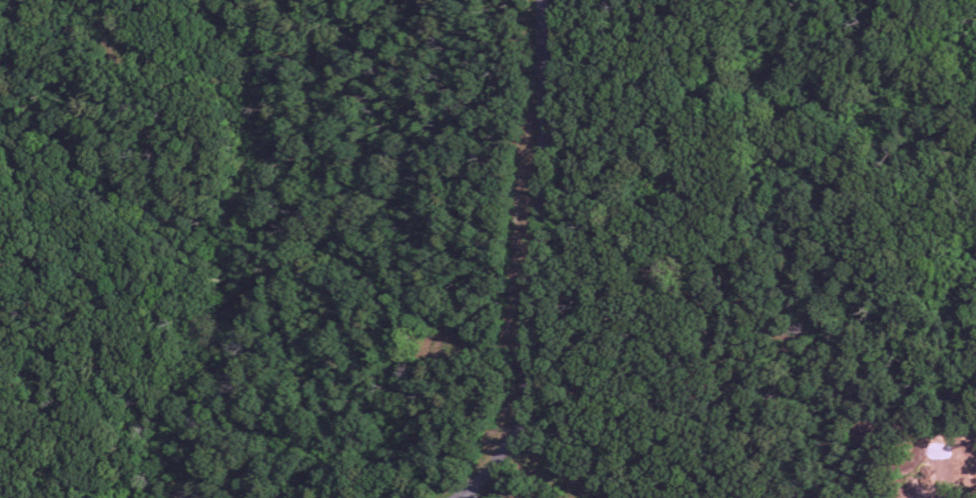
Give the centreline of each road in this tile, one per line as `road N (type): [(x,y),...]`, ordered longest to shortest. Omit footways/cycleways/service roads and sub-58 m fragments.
road 1 (residential): [(464,497),(517,448),(532,401),(550,130),(548,0)]
road 2 (residential): [(550,130),(591,137),(609,160),(640,242),(669,279),(798,328),(830,353),(866,415),(920,440)]

